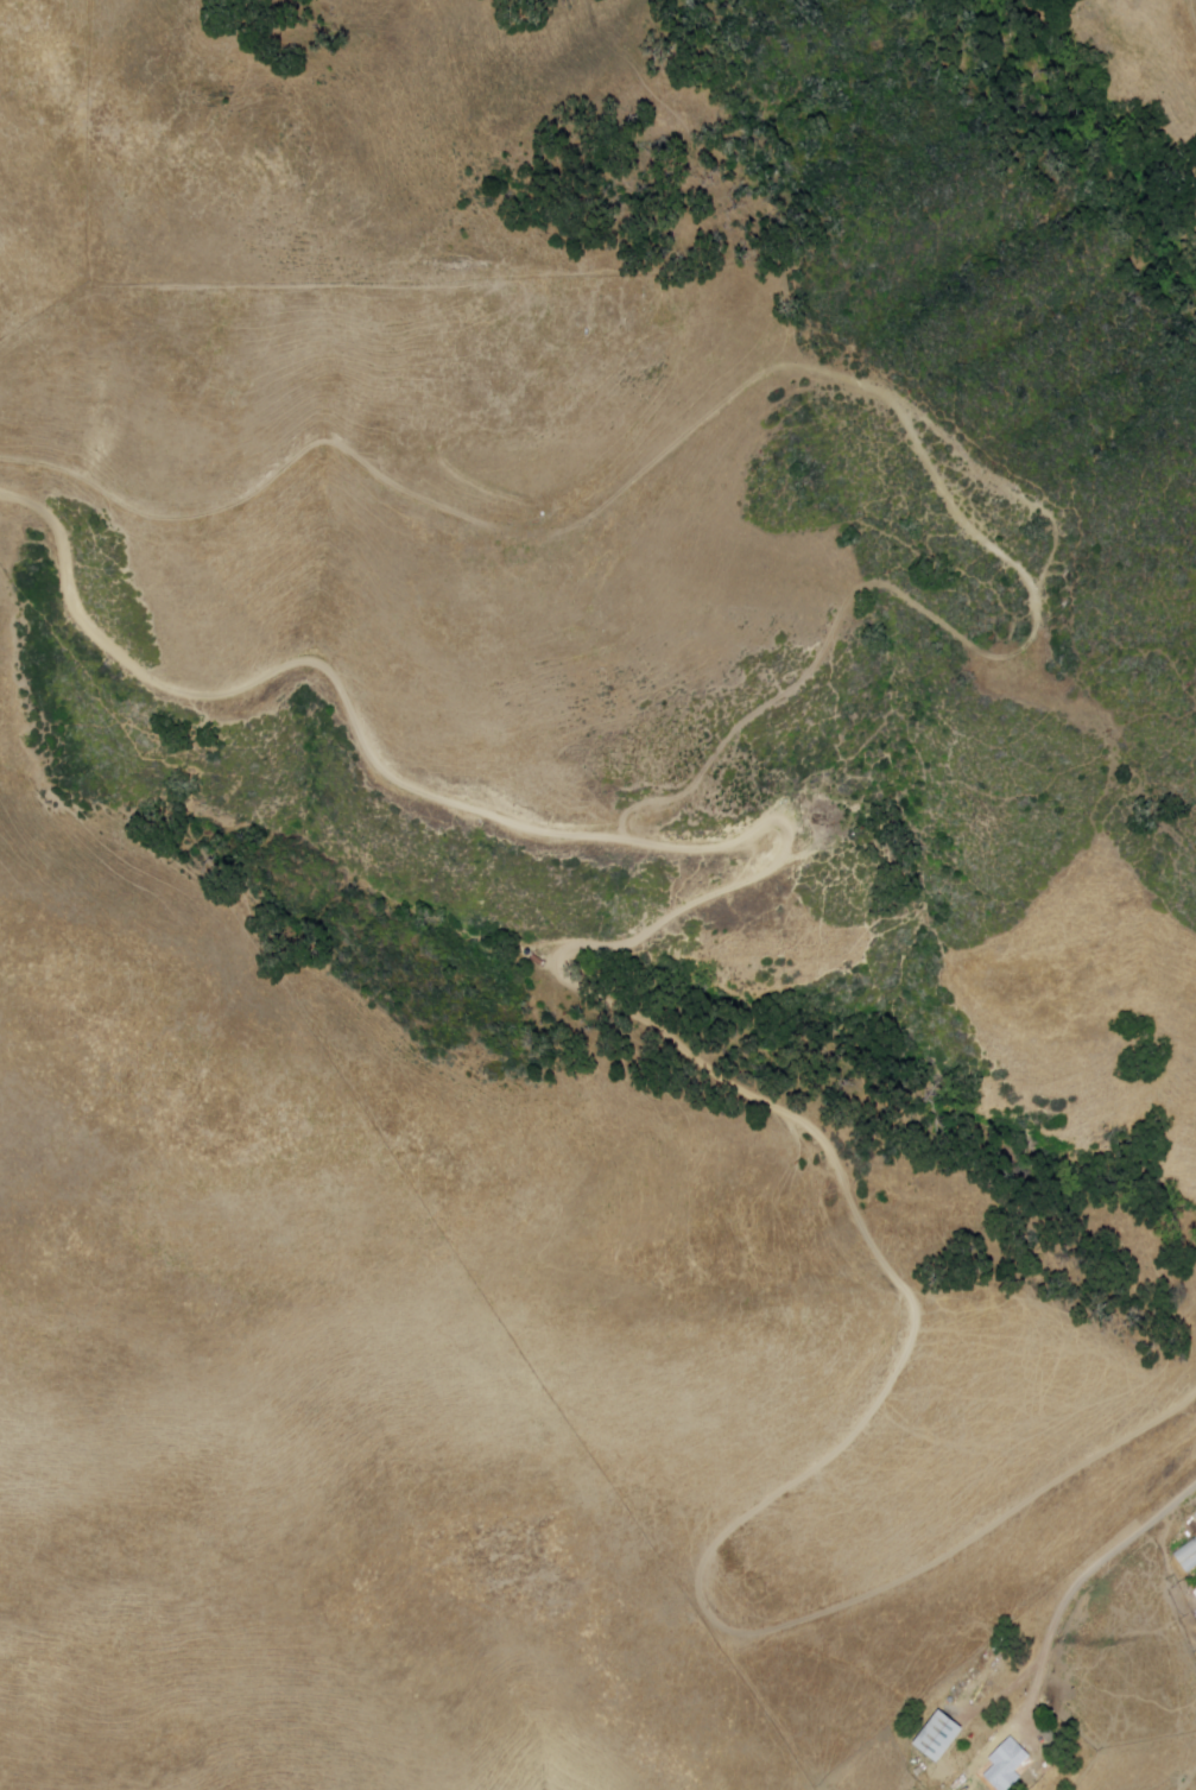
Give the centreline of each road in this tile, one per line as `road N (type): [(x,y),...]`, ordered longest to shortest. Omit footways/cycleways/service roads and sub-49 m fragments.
road 1 (track): [(1195,1398),(923,1574),(780,1627),(740,1630),(710,1612),(704,1575),(719,1541),(858,1441),(897,1383),(919,1314),(875,1250),(824,1139),(627,1004),(569,983),(551,957),(590,943),(639,944),(672,917),(765,875),(787,854),(791,833),(783,824),(764,829),(720,850),(542,834),(384,771),(336,679),(312,664),(281,668),(229,696),(171,689),(97,633),(68,589),(63,535),(43,512),(0,492)]

